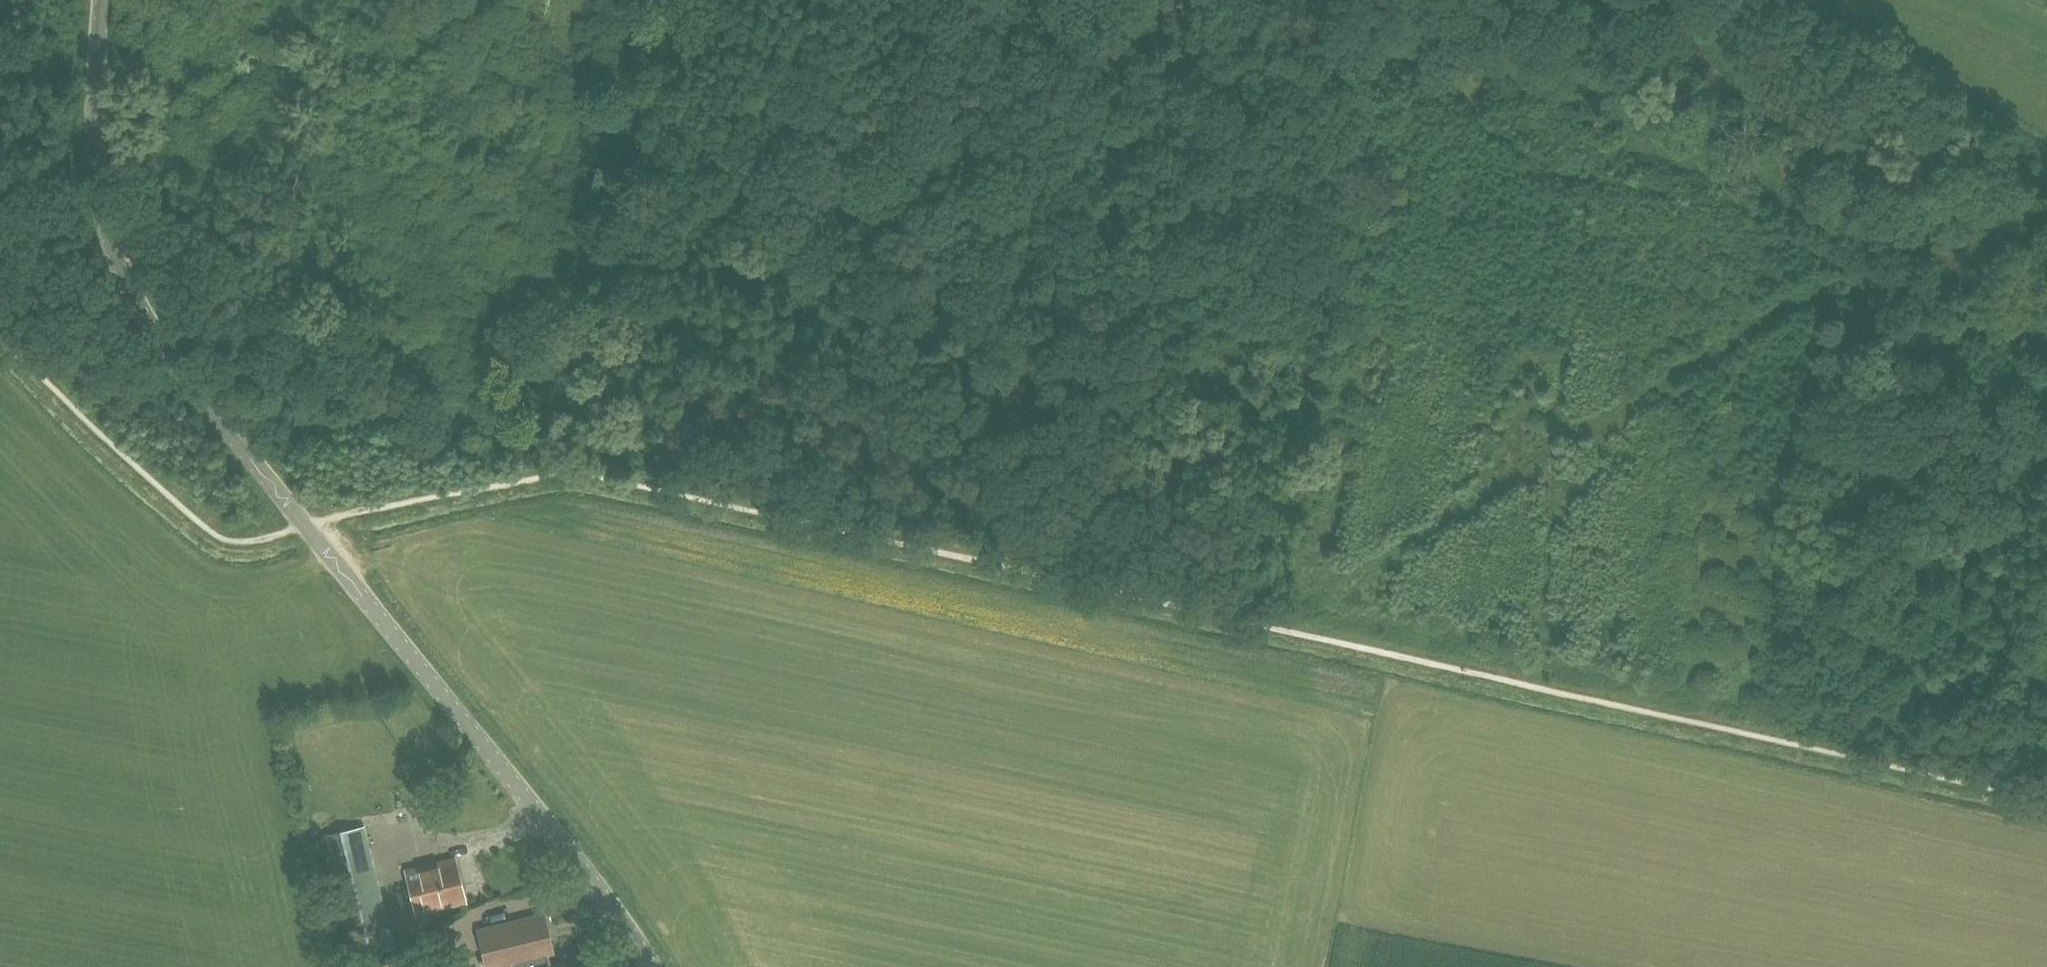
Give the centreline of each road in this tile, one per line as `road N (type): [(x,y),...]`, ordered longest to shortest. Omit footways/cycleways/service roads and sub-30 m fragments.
road 1 (unclassified): [(660,966),(143,316),(118,264),(100,193),(100,0)]

